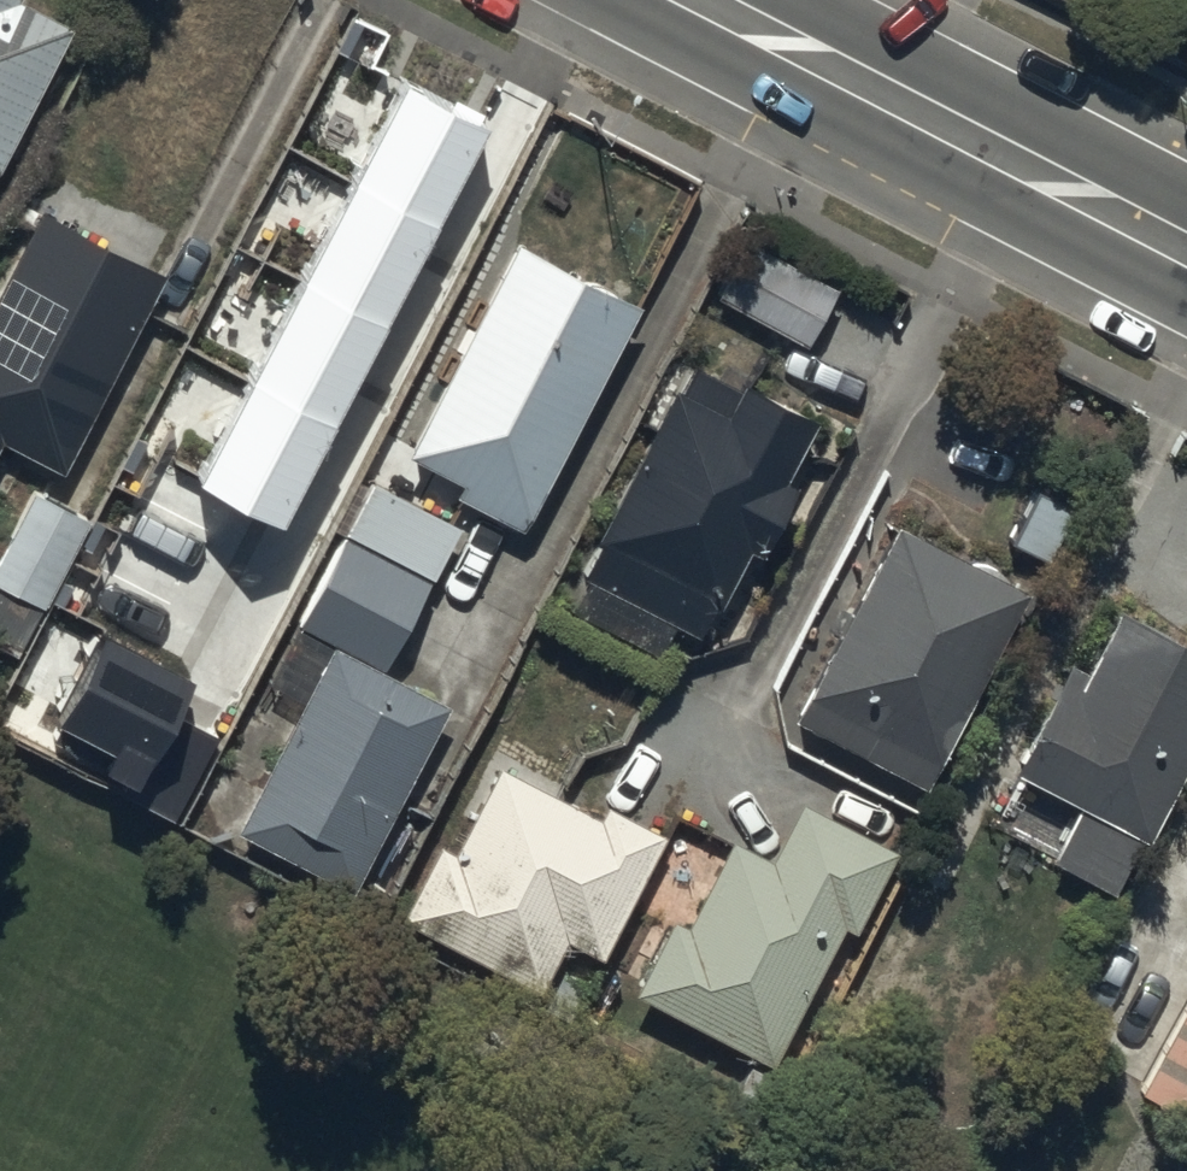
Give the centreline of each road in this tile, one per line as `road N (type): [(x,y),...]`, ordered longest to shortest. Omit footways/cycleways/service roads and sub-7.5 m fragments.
road 1 (tertiary): [(704,0),(1186,249)]

